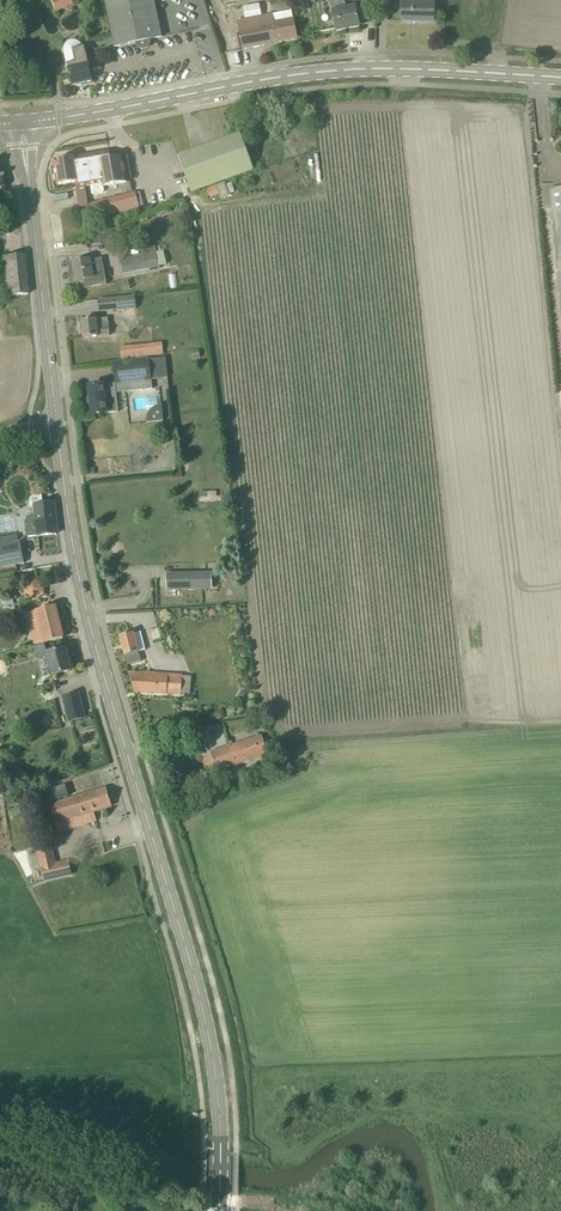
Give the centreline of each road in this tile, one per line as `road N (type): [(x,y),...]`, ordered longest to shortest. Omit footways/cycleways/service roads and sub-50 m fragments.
road 1 (secondary): [(219,1210),(219,1106),(192,959),(92,634),(56,420)]
road 2 (secondary): [(31,122),(331,70),(560,79)]
road 3 (secondary): [(56,420),(29,187)]

